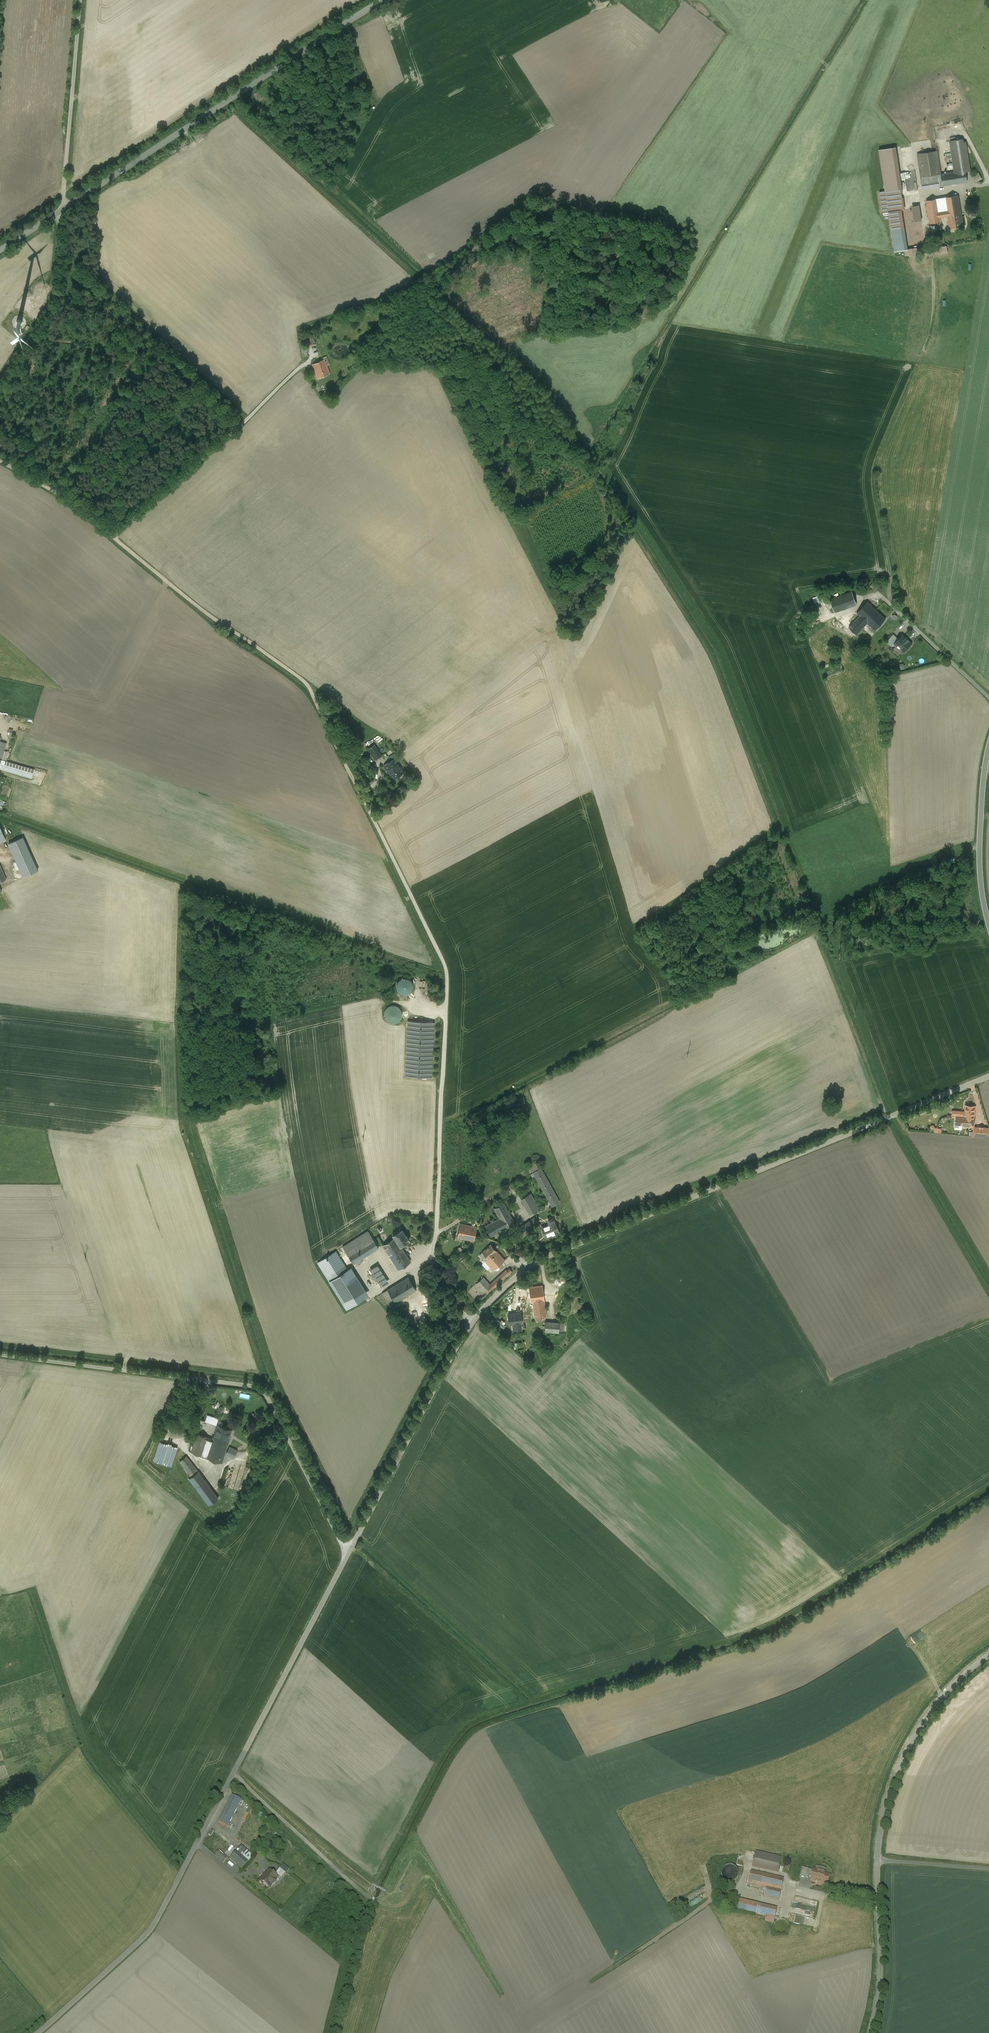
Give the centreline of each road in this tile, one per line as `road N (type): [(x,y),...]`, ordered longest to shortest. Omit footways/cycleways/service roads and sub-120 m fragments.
road 1 (unclassified): [(347,1556),(467,1330),(527,1268),(988,1076)]
road 2 (unclassified): [(37,2032),(150,1931),(347,1556)]
road 3 (unclassified): [(0,1355),(259,1389),(347,1556)]
road 4 (unclassified): [(988,1655),(921,1727),(891,1788),(879,1842),(880,1981),(870,2032)]
road 5 (unclassified): [(62,210),(385,0)]
road 6 (track): [(888,602),(875,472),(931,329),(932,254)]
road 7 (track): [(108,534),(307,687),(341,757)]
road 8 (track): [(300,366),(112,538)]
road 9 (unclassified): [(62,210),(80,0)]
road 10 (unclassified): [(0,381),(55,292),(62,210)]
road 11 (track): [(233,1776),(367,1897)]
road 12 (tertiary): [(988,923),(979,872),(988,749)]

